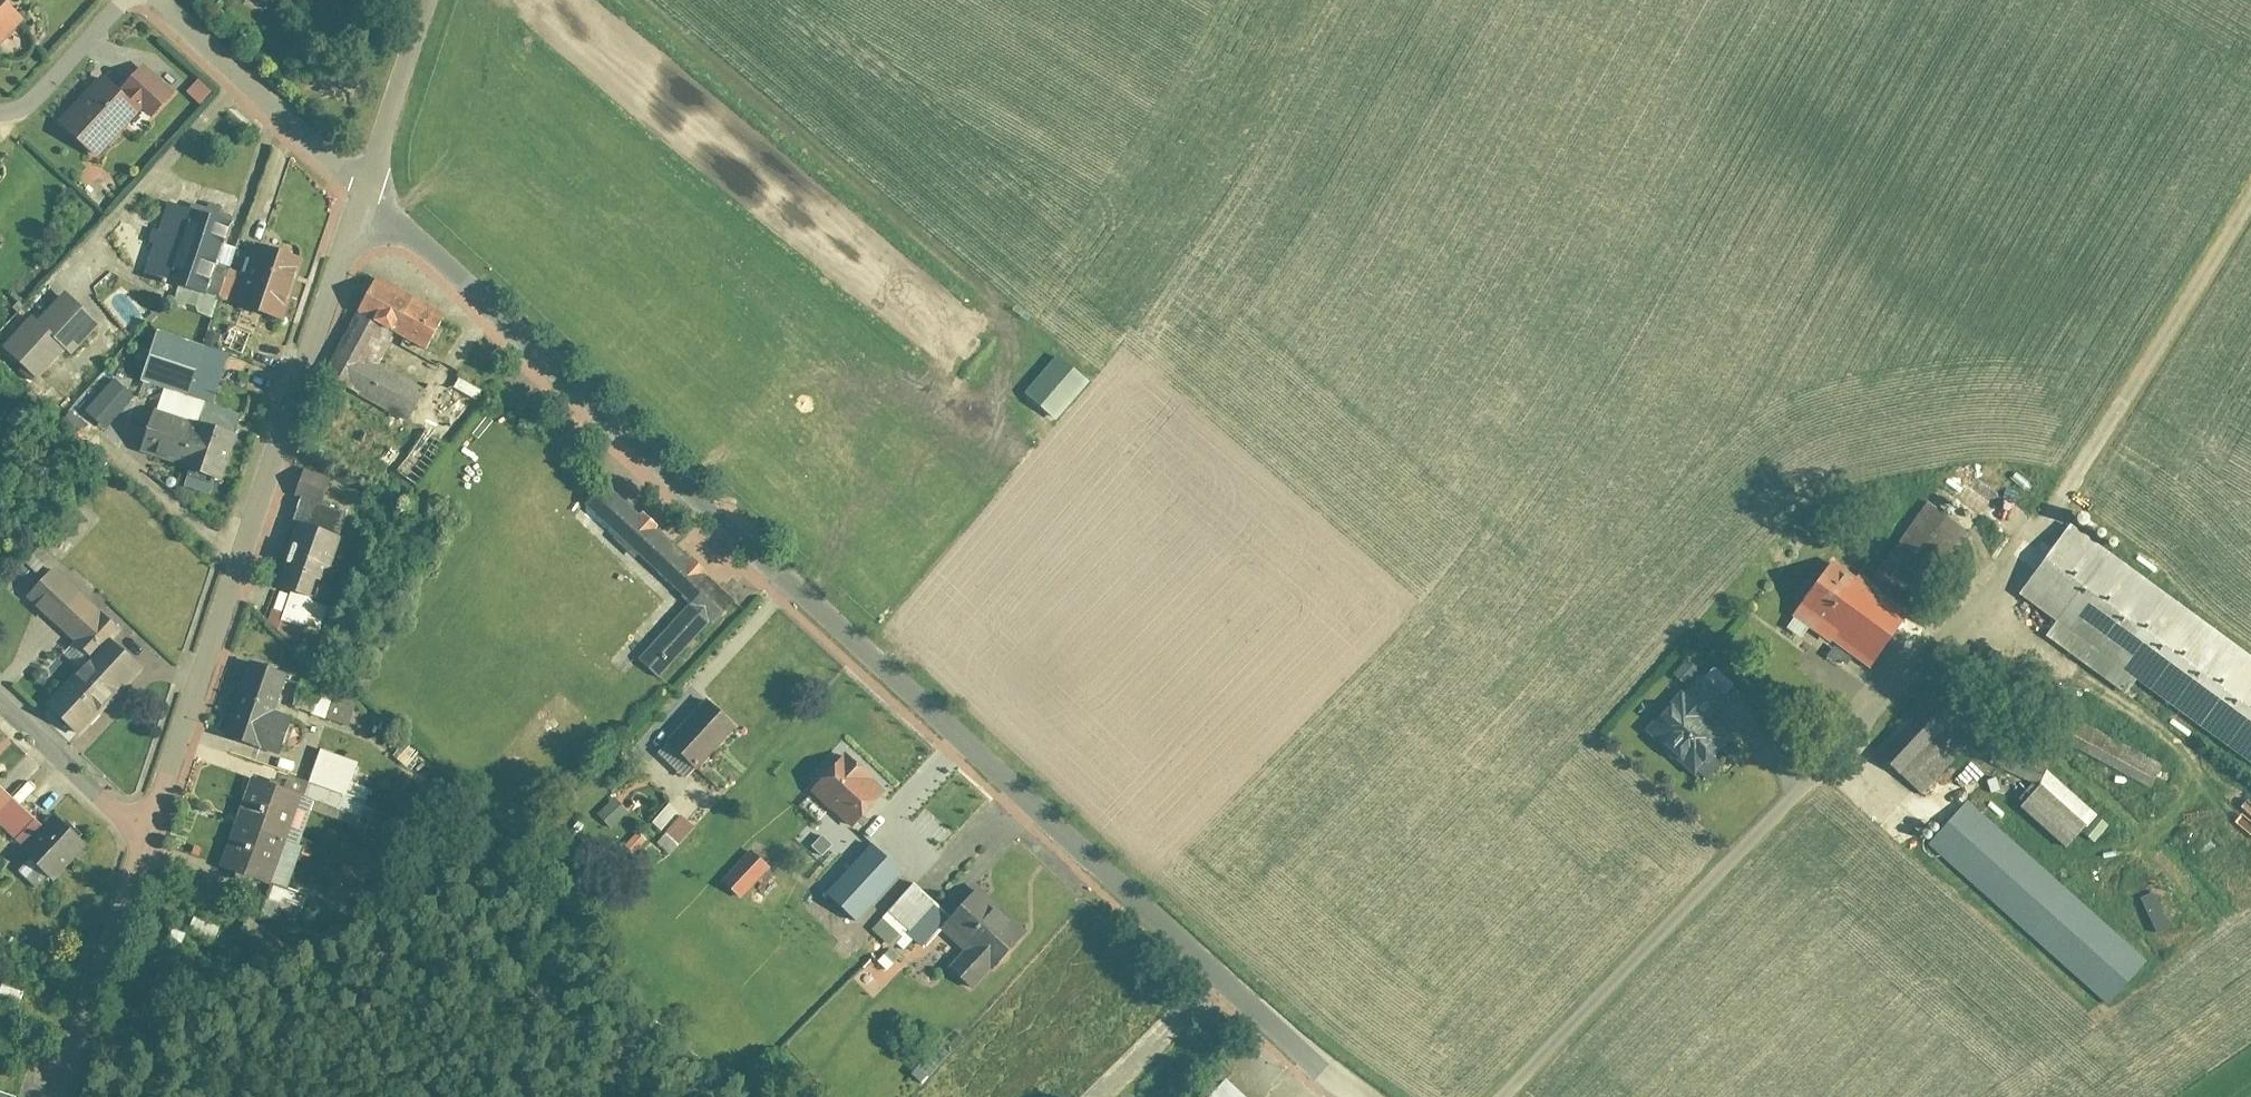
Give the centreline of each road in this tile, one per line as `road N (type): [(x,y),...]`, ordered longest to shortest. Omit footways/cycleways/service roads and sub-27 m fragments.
road 1 (residential): [(1360,1096),(1315,1068),(367,195)]
road 2 (residential): [(367,195),(147,841)]
road 3 (residential): [(367,195),(151,0)]
road 4 (residential): [(147,841),(61,1096)]
road 5 (residential): [(432,0),(367,195)]
road 6 (residential): [(147,841),(0,703)]
road 7 (residential): [(111,0),(19,96),(0,100)]

